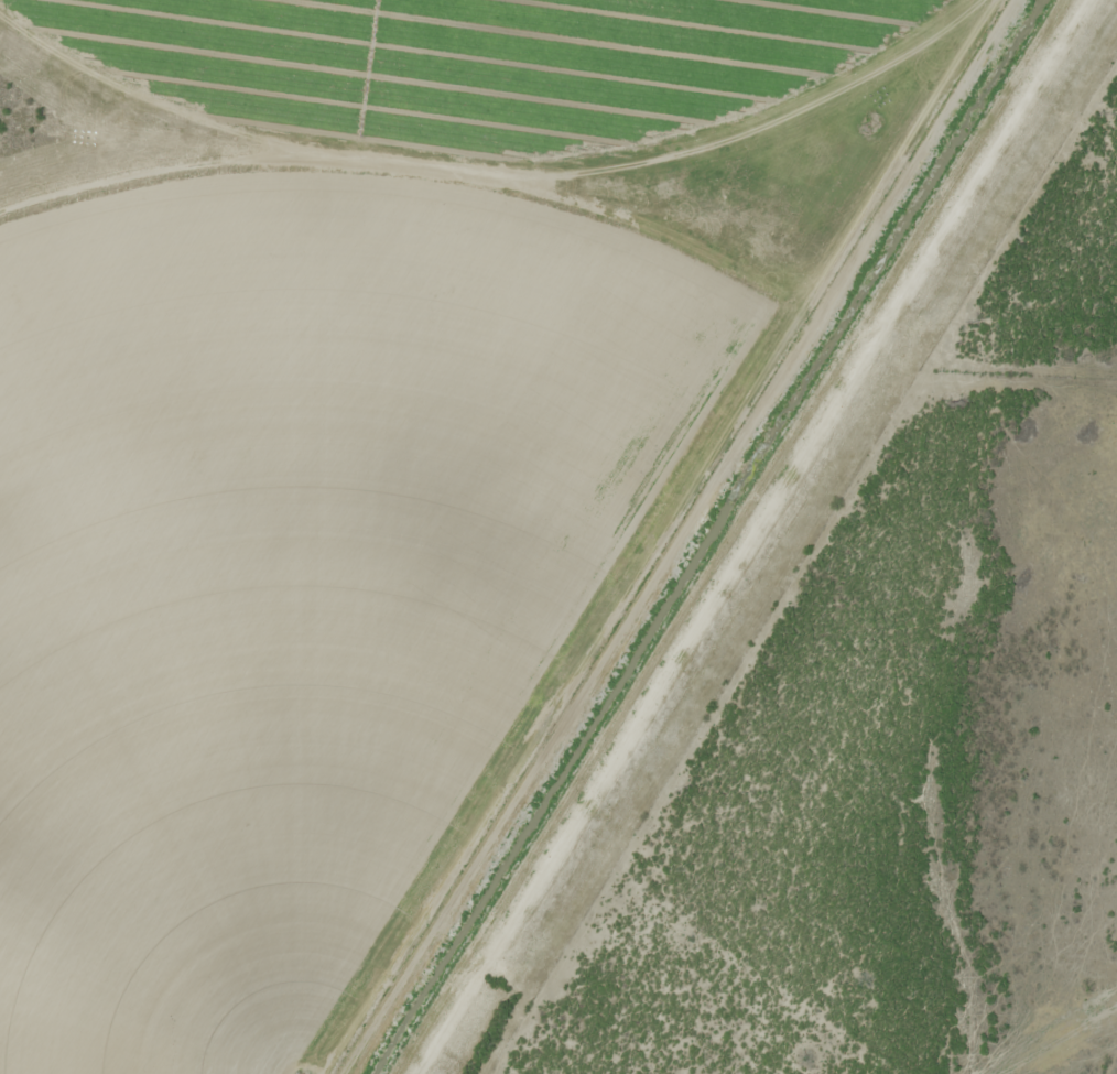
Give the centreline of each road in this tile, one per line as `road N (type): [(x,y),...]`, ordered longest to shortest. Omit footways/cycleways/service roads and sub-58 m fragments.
road 1 (residential): [(318,1073),(629,594),(994,0)]

